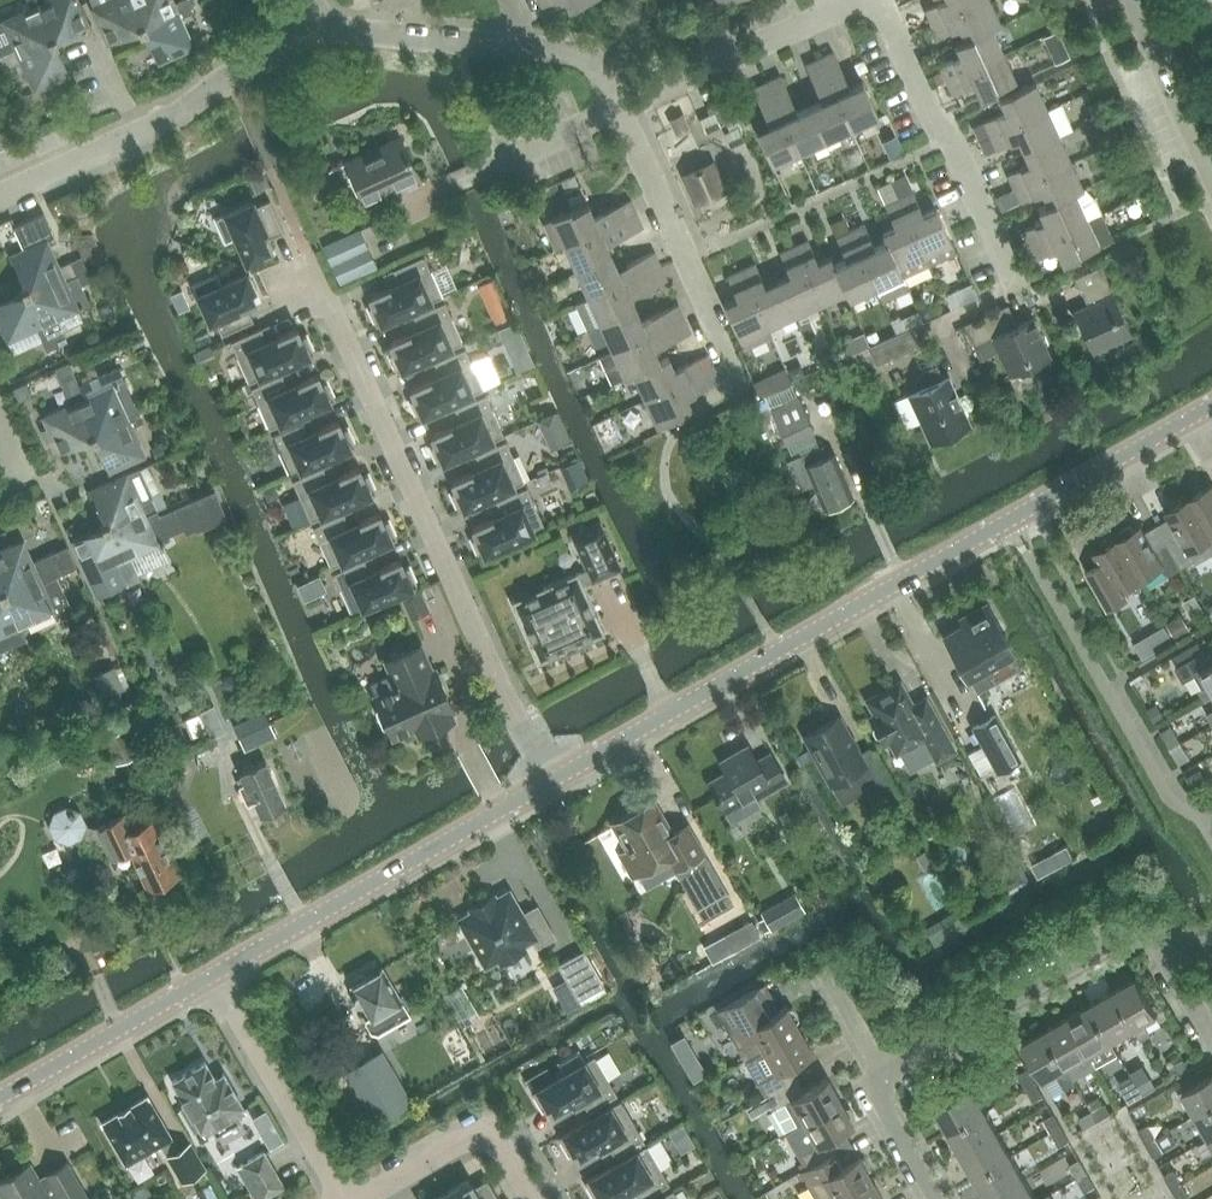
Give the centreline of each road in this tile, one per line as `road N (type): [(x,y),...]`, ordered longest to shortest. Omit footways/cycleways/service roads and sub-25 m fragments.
road 1 (unclassified): [(551,781),(1211,405)]
road 2 (residential): [(551,781),(498,681),(311,263)]
road 3 (residential): [(935,1198),(882,1108),(886,1074),(1129,932),(1211,949)]
road 4 (unclassified): [(216,974),(551,781)]
road 5 (residential): [(0,198),(140,136),(300,44),(310,25)]
road 6 (residential): [(1009,291),(891,22),(870,8),(838,14)]
road 7 (residential): [(617,108),(585,55),(310,25)]
road 8 (residential): [(742,387),(617,108)]
road 9 (residential): [(216,974),(345,1198)]
road 10 (unclassified): [(0,1097),(216,974)]
road 11 (residential): [(617,108),(838,14)]
road 12 (residential): [(405,199),(617,108)]
road 13 (residential): [(361,1198),(468,1135),(501,1148),(532,1198)]
road 14 (residential): [(1211,165),(1136,0)]

